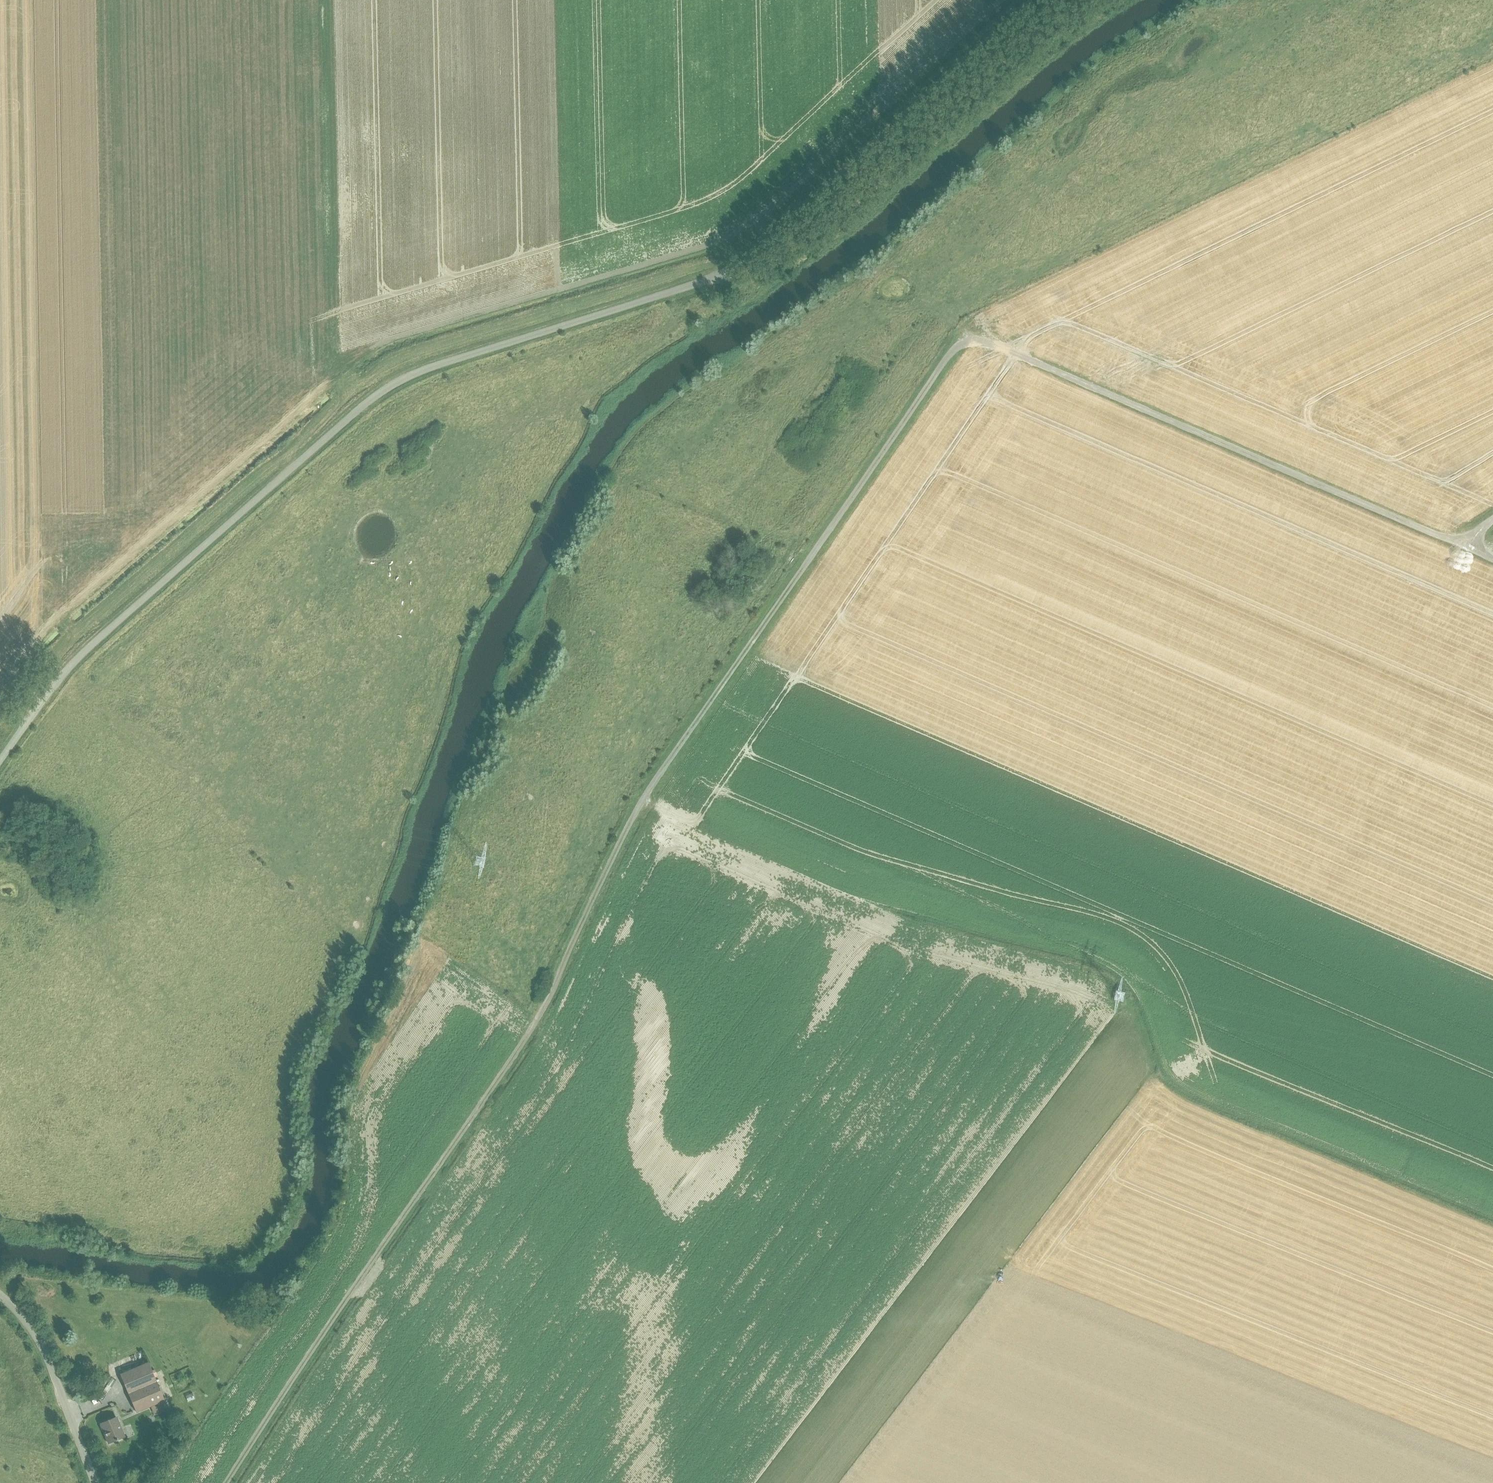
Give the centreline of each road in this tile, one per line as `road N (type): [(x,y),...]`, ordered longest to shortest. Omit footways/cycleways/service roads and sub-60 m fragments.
road 1 (track): [(223,1482),(527,1035),(646,791),(965,335),(1462,543)]
road 2 (unclassified): [(0,766),(57,688),(140,605),(411,376),(722,281),(1038,0)]
road 3 (tertiary): [(93,1482),(42,1353),(0,1296)]

